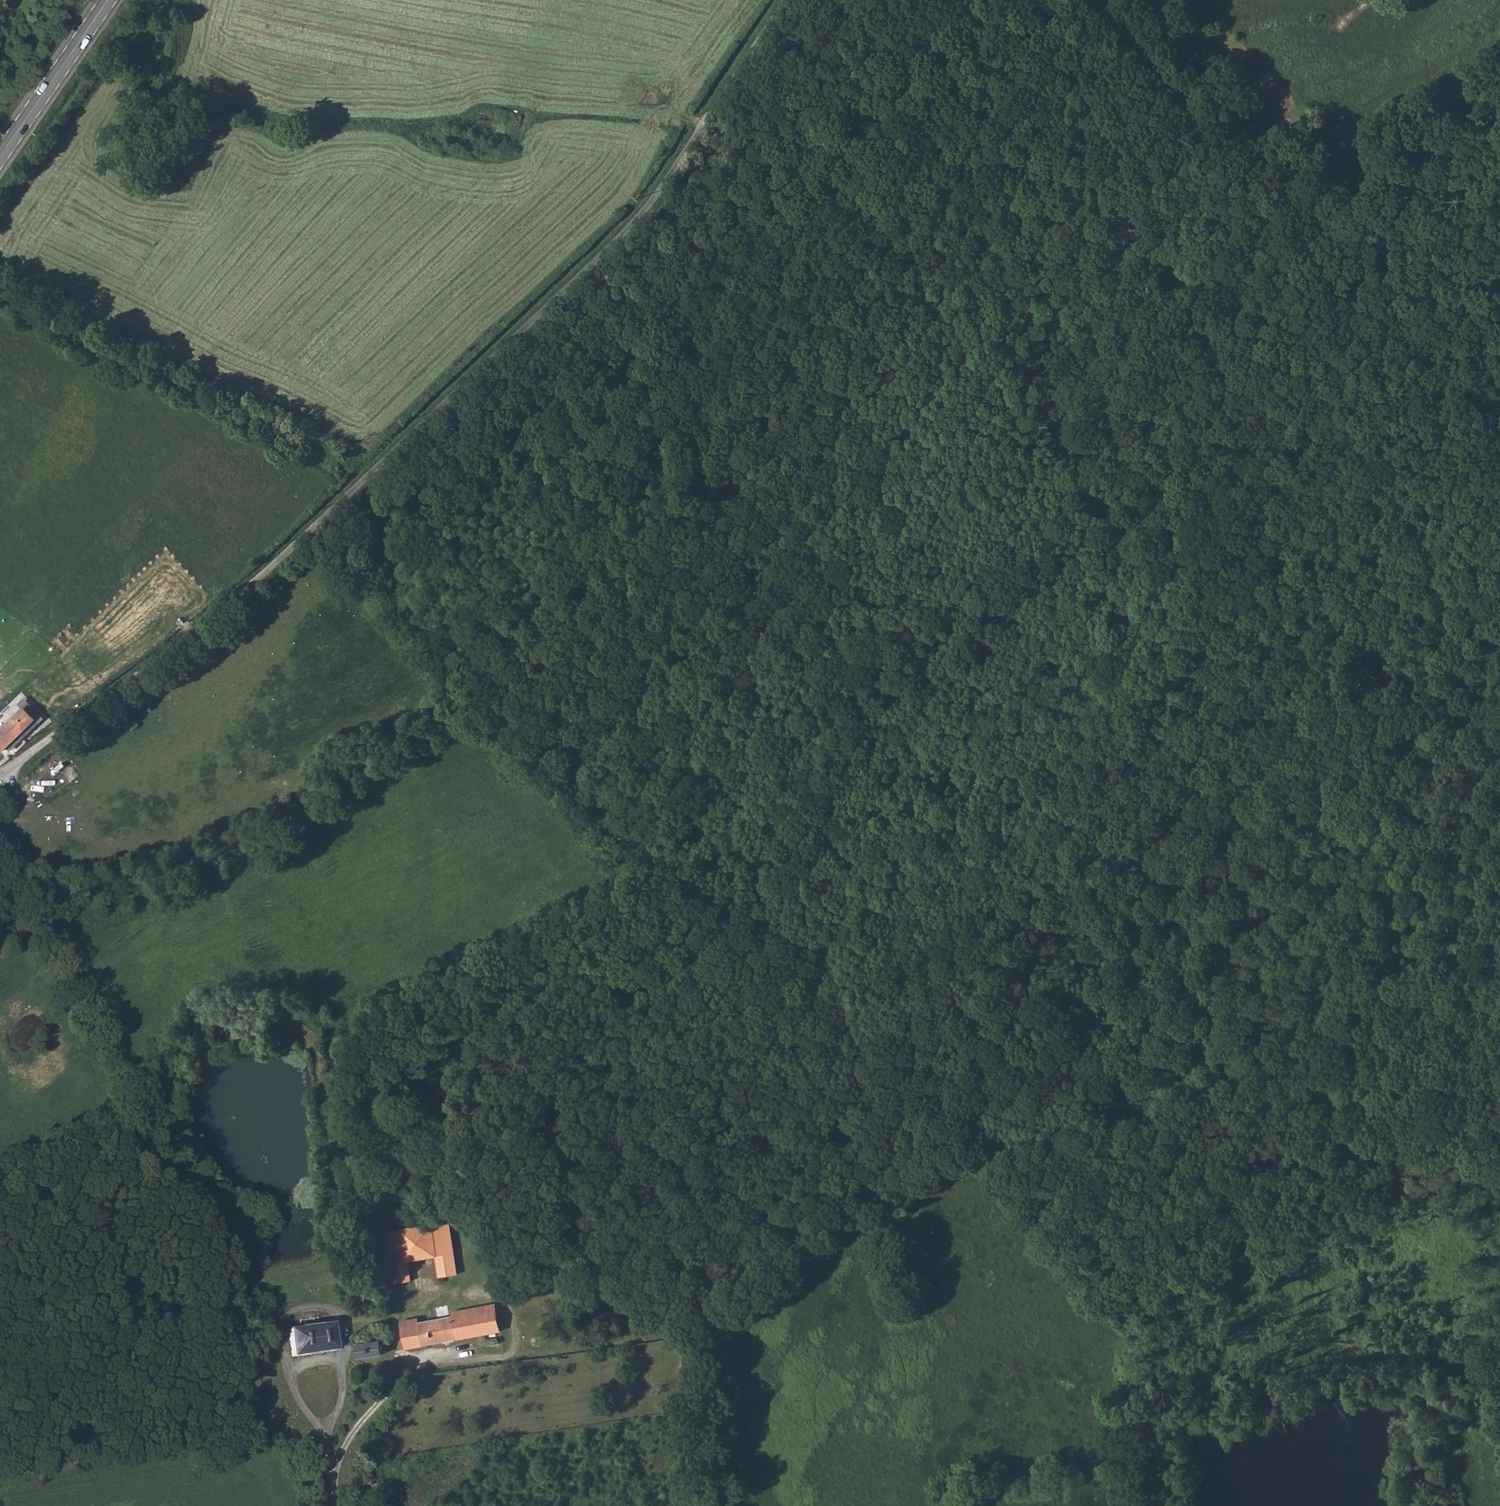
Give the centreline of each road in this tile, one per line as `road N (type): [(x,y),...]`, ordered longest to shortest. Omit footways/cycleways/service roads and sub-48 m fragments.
road 1 (unclassified): [(785,0),(668,178),(621,235),(237,594),(0,778)]
road 2 (unclassified): [(1499,420),(1430,358),(1293,199),(1153,0)]
road 3 (secondary): [(0,156),(107,0)]
road 4 (residential): [(328,1428),(344,1389),(339,1367),(316,1361),(297,1369),(292,1392),(303,1409)]

